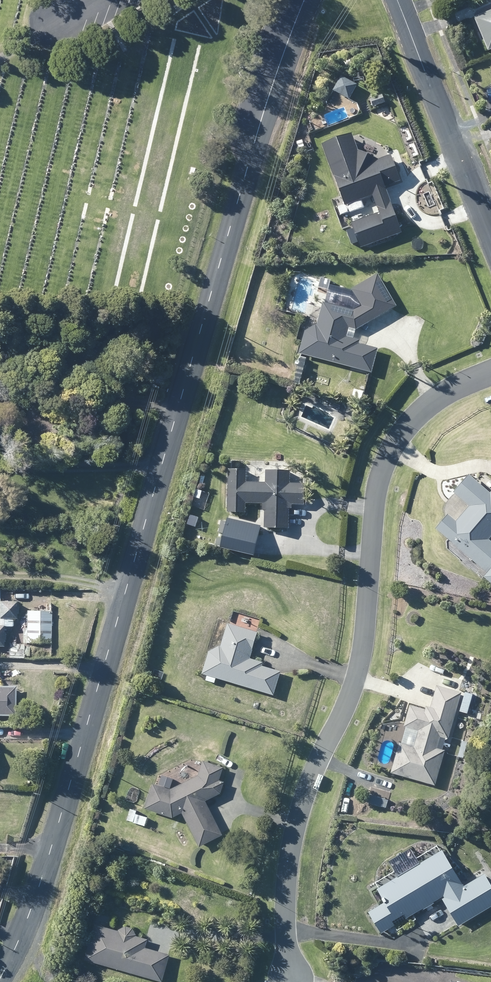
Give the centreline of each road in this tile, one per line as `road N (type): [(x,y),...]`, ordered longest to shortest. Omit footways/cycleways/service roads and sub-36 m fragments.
road 1 (unclassified): [(0,978),(49,855),(303,0)]
road 2 (residential): [(293,981),(291,851),(303,790),(360,665),(382,469),(432,402),(490,373)]
road 3 (unclassified): [(490,239),(398,0)]

